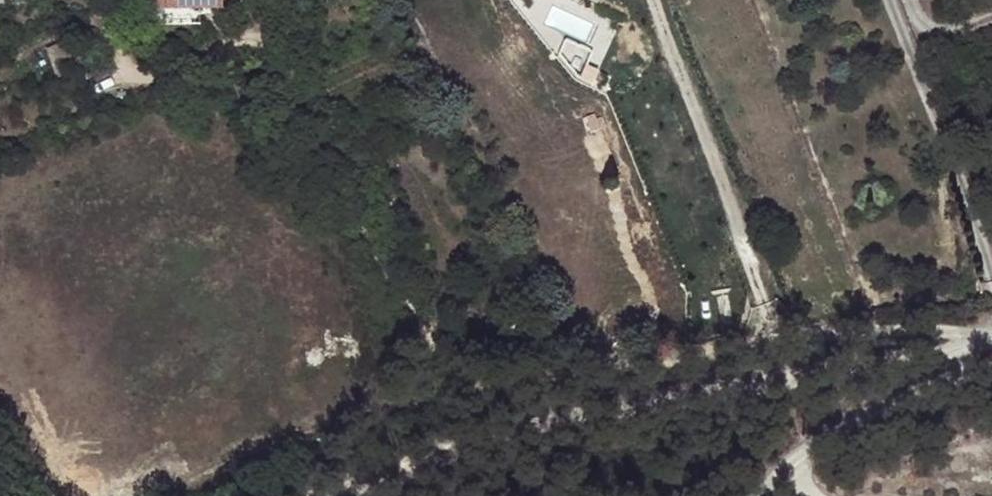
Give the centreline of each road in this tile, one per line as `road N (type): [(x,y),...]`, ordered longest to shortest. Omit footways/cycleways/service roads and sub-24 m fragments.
road 1 (unclassified): [(333,495),(461,444),(605,412),(712,405),(965,345)]
road 2 (residential): [(965,345),(788,460)]

